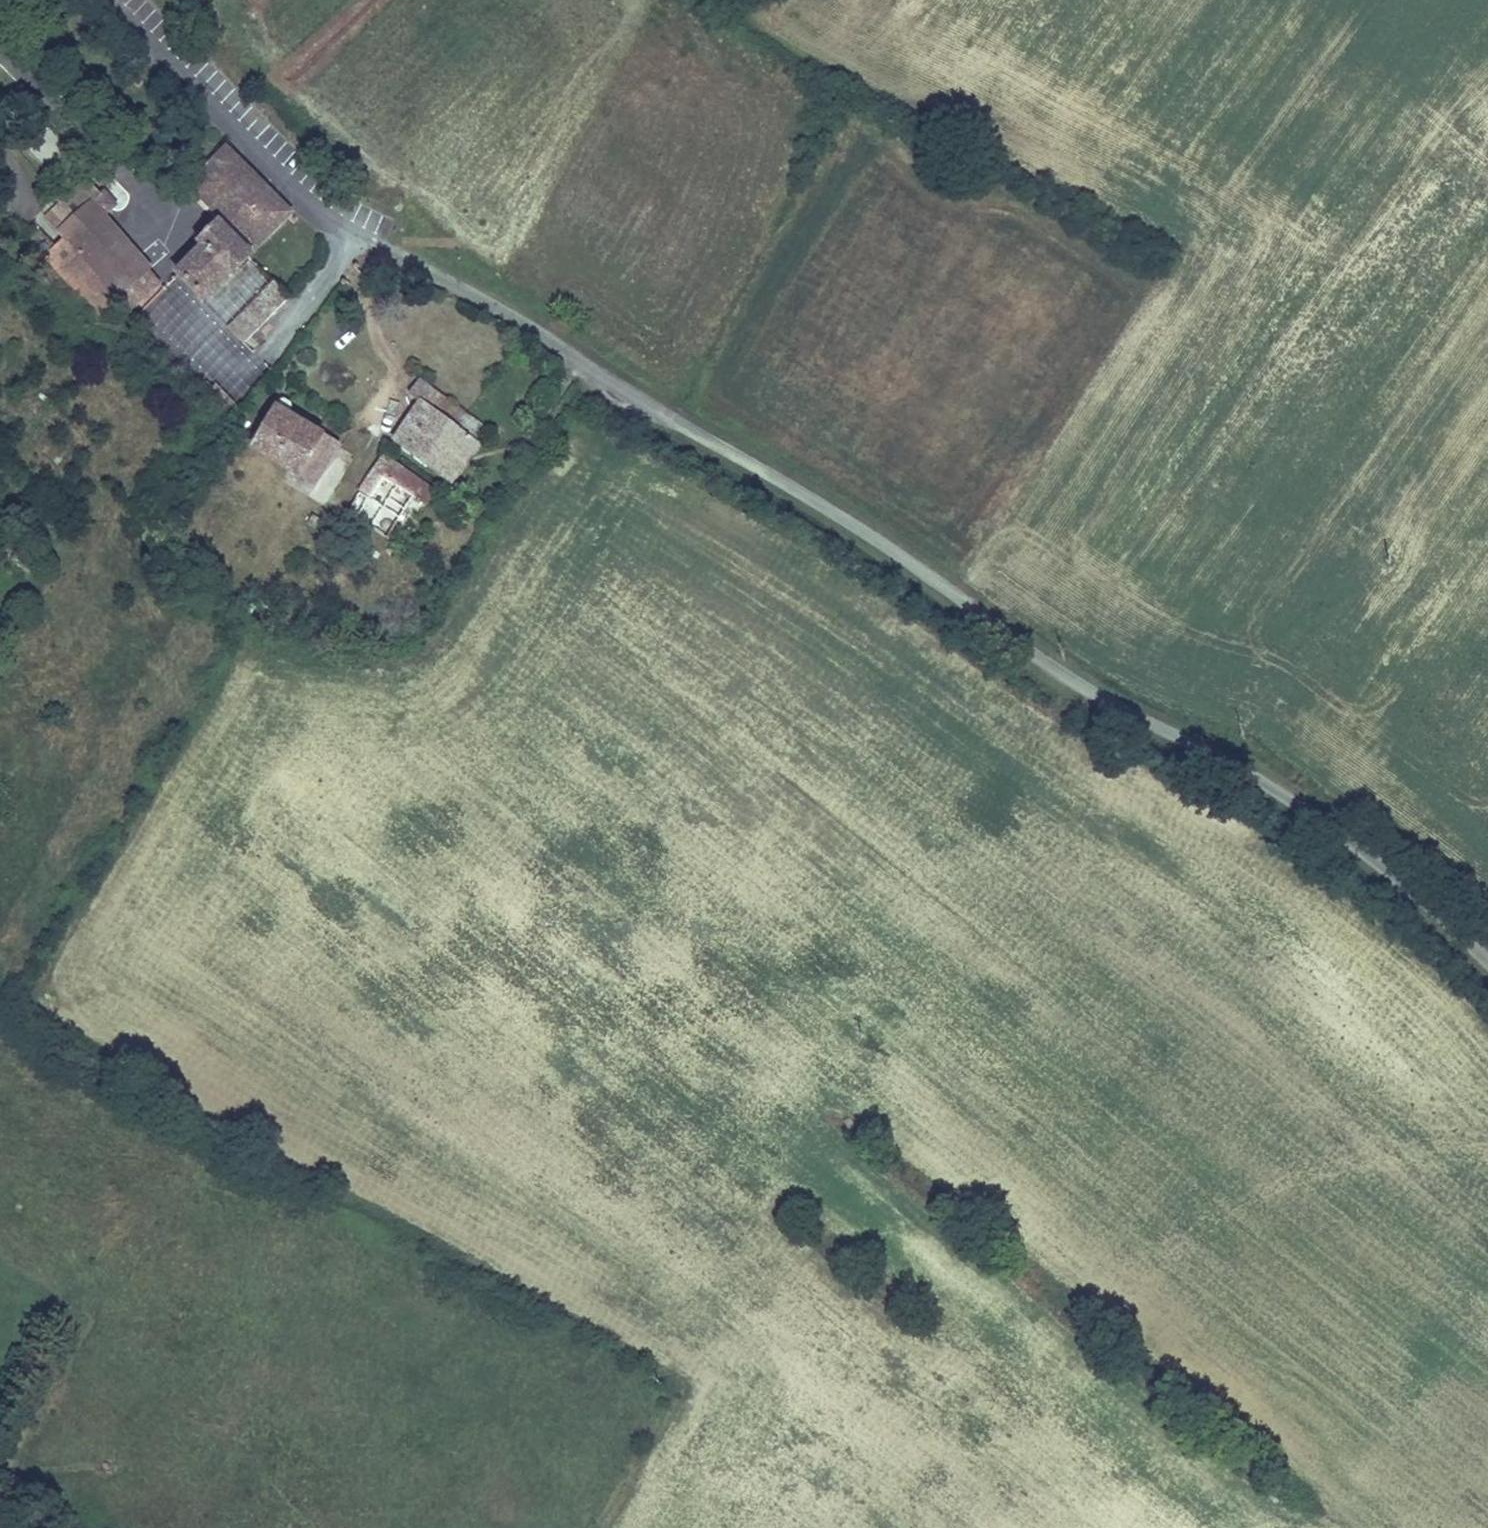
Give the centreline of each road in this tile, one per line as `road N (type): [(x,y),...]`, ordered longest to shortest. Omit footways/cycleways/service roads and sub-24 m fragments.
road 1 (unclassified): [(108,0),(305,200),(898,546),(1079,679),(1267,777),(1353,836),(1487,956)]

